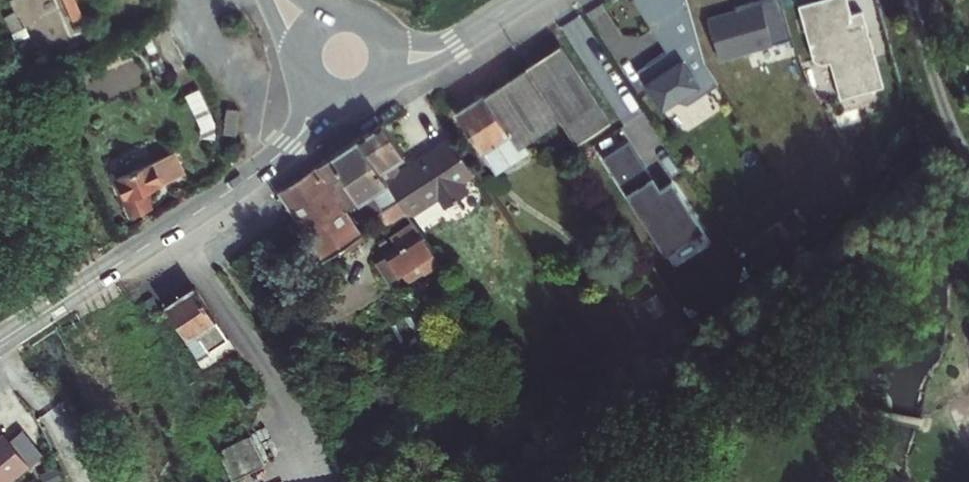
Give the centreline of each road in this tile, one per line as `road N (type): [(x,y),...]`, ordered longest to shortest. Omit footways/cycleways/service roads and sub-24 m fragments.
road 1 (tertiary): [(325,99),(268,164),(0,341)]
road 2 (tertiary): [(521,0),(444,50),(390,60)]

